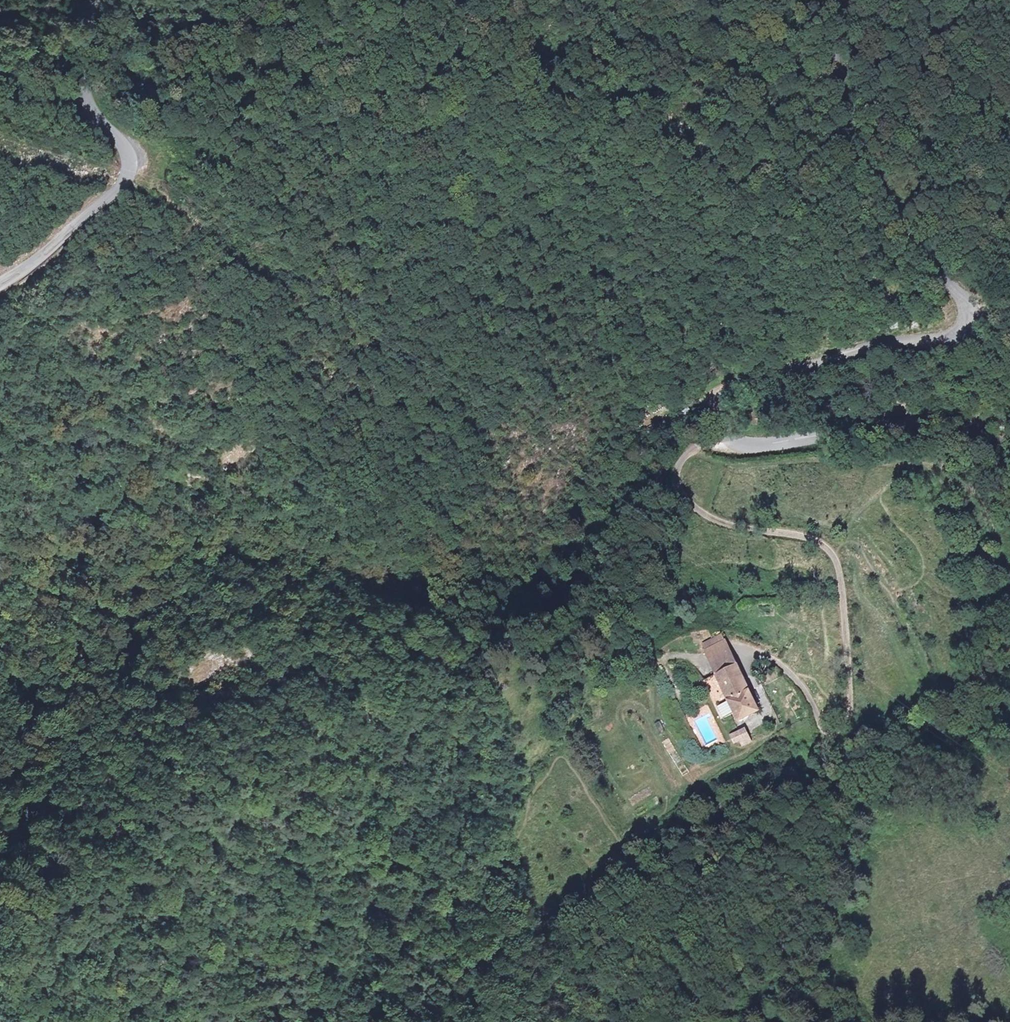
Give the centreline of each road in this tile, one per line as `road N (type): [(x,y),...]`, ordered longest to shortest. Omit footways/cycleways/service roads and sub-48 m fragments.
road 1 (residential): [(1009,449),(947,423),(875,426),(760,447),(722,438),(716,410),(723,391),(877,344),(944,340),(967,319),(963,296),(905,230),(841,113),(839,0)]
road 2 (residential): [(94,0),(82,87),(126,149),(127,184),(0,284)]

